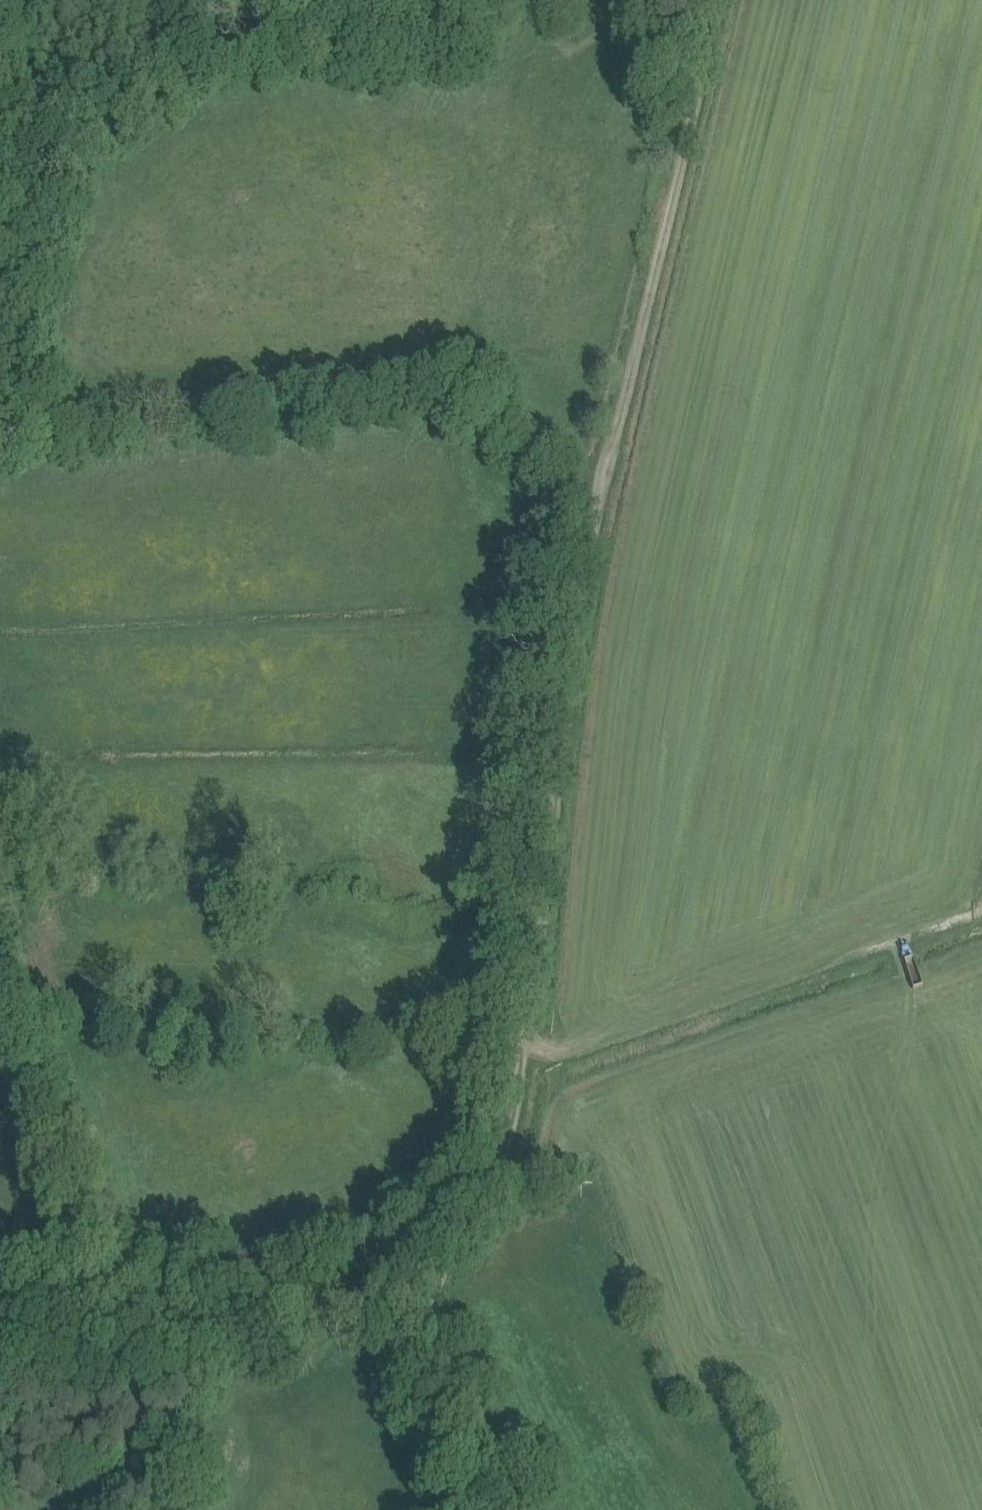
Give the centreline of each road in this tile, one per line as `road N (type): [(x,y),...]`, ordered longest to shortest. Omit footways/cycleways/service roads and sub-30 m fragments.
road 1 (track): [(0,1345),(136,1319),(281,1308),(424,1249),(487,1186),(517,1125),(594,542),(719,0)]

